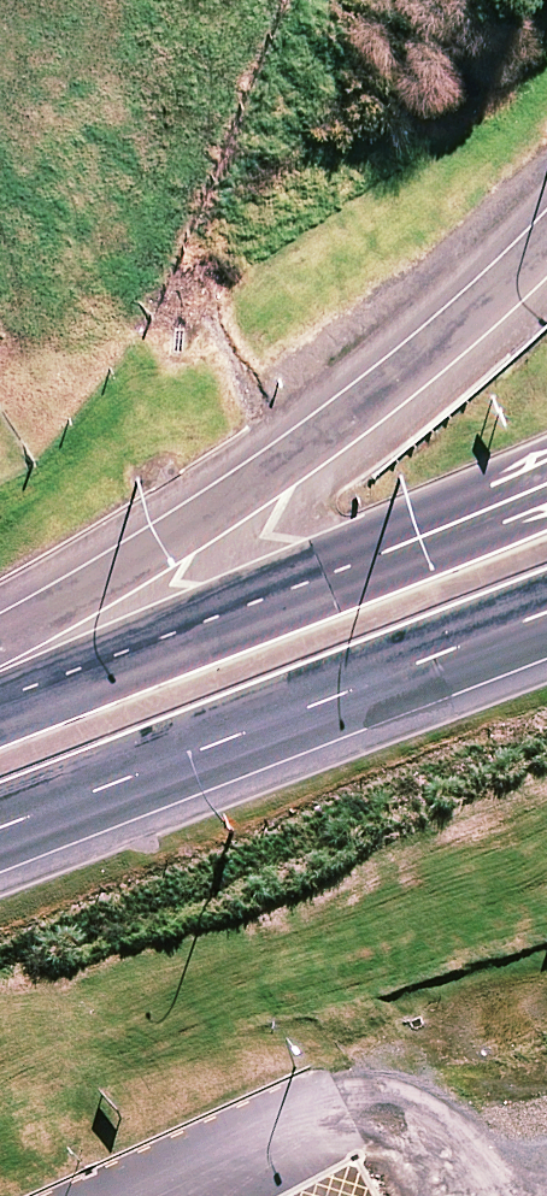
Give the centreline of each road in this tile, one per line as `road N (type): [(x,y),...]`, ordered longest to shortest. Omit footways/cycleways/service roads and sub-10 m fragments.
road 1 (trunk): [(0,638),(145,555),(366,408),(546,244)]
road 2 (trunk): [(0,702),(546,485)]
road 3 (trunk): [(546,610),(0,825)]

